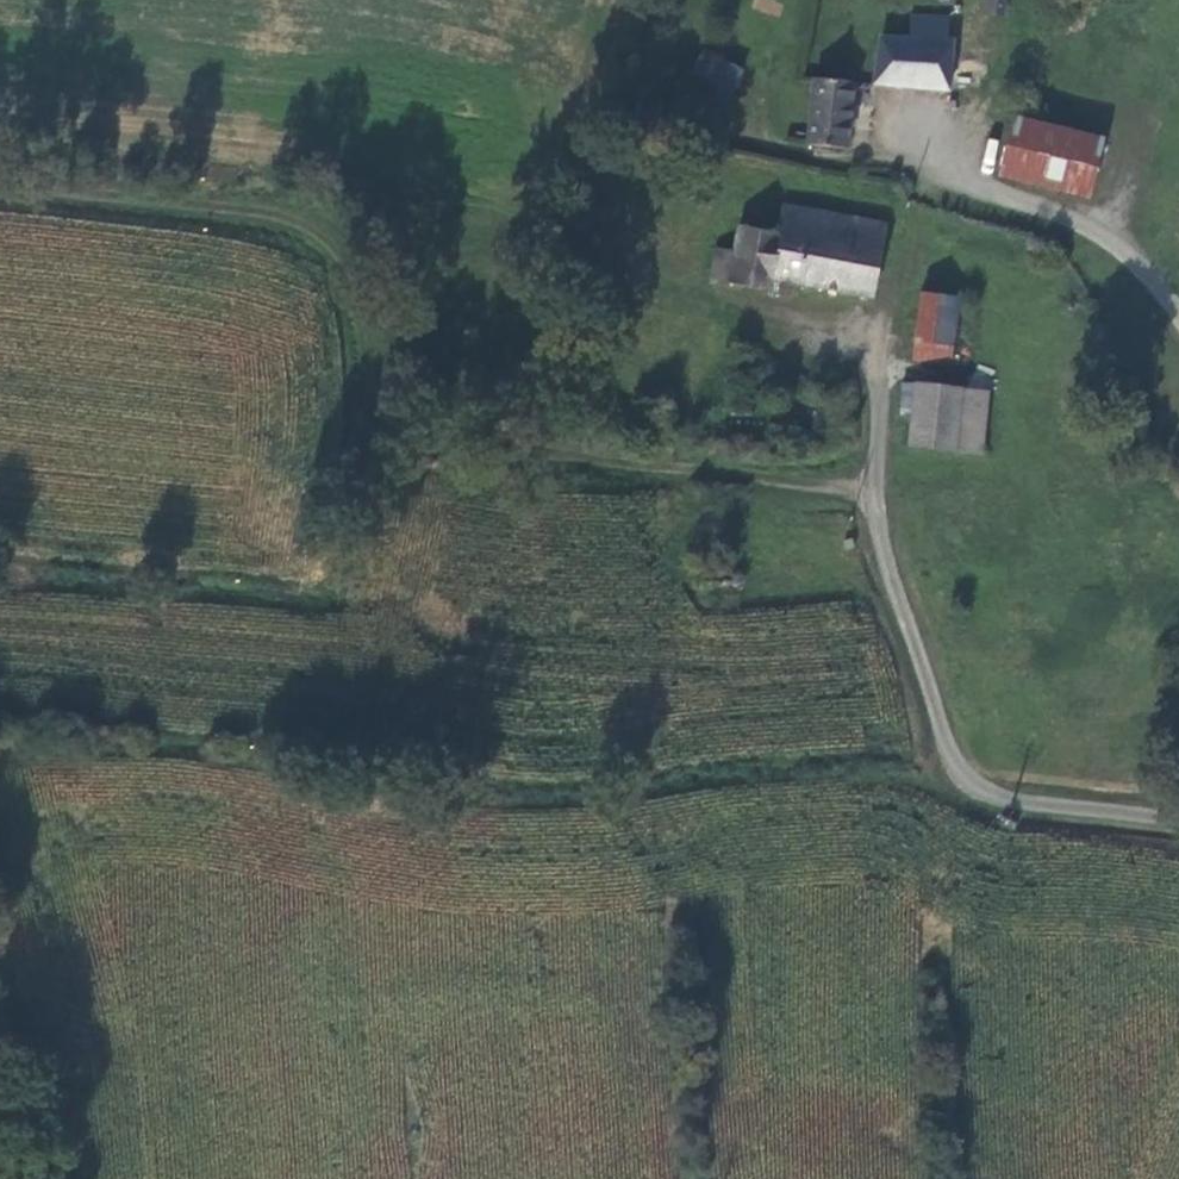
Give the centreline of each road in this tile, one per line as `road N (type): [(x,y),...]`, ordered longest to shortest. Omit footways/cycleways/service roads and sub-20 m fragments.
road 1 (track): [(869,509),(770,480),(446,452),(384,425),(352,292),(316,226),(211,206),(0,198)]
road 2 (track): [(866,454),(869,509),(940,744),(977,784),(1029,803),(1178,822)]

